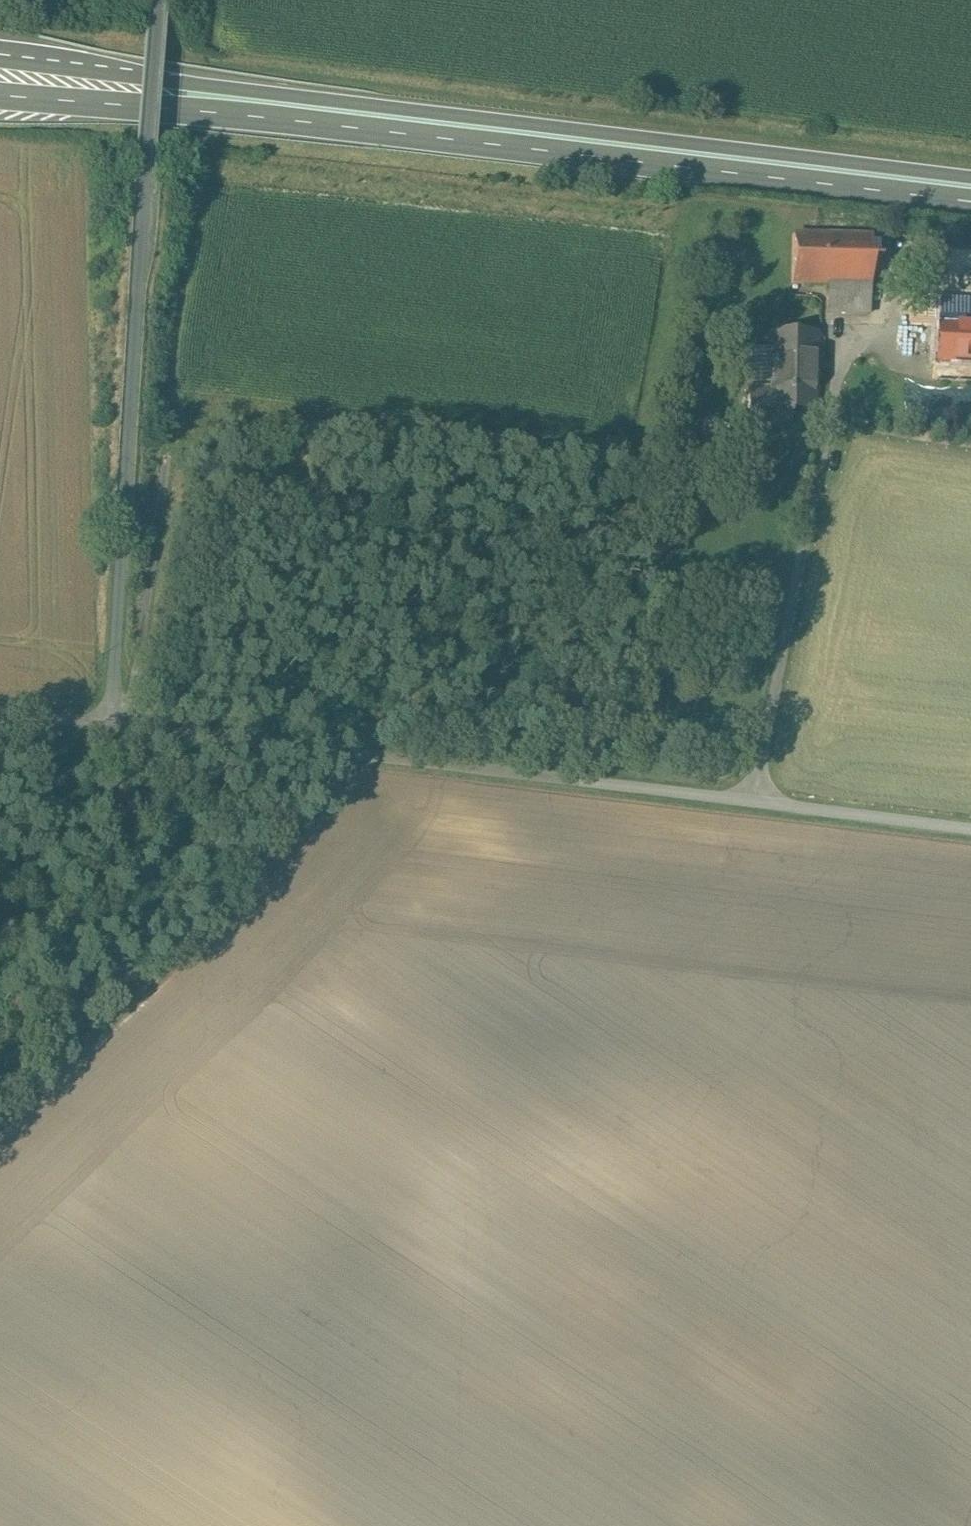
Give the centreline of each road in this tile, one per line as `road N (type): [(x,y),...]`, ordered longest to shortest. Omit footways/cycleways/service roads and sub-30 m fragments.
road 1 (trunk): [(73,80),(970,189)]
road 2 (unclassified): [(108,723),(970,828)]
road 3 (unclassified): [(156,0),(108,723)]

